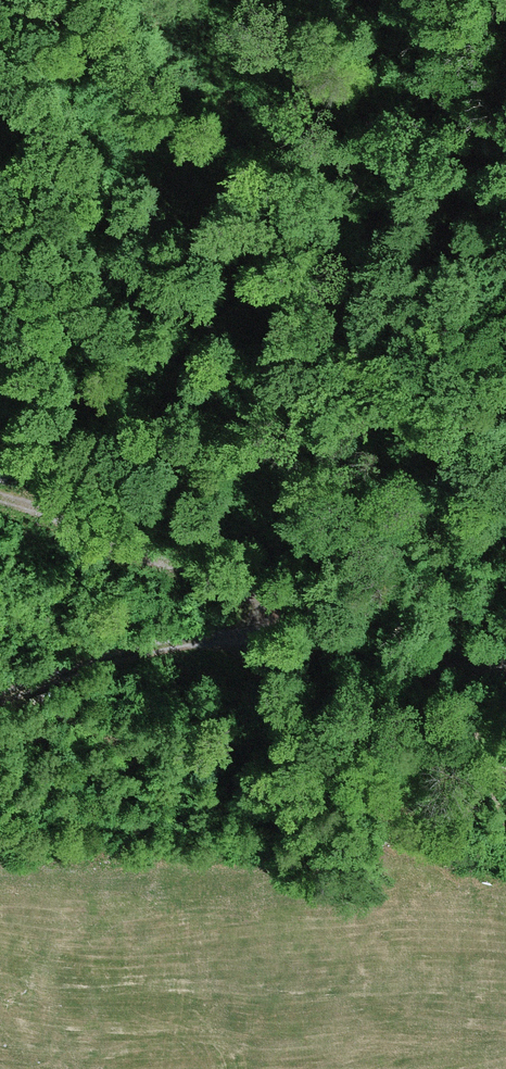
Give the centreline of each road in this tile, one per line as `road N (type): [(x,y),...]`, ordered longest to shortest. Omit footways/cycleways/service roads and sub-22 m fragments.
road 1 (track): [(194,567),(192,512),(169,454),(220,255),(202,176),(215,0)]
road 2 (track): [(261,635),(265,603),(234,580),(0,498)]
road 3 (track): [(0,698),(169,646),(261,635)]
road 4 (track): [(261,635),(480,668),(505,652)]

